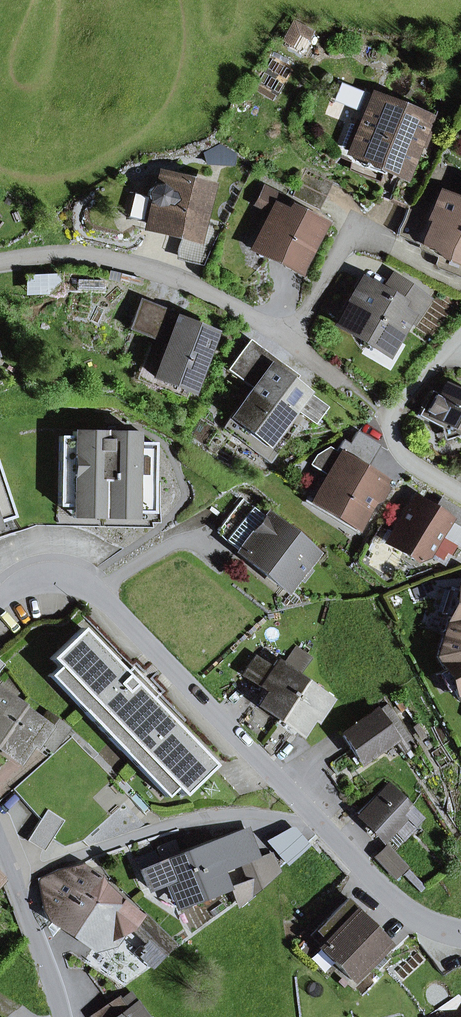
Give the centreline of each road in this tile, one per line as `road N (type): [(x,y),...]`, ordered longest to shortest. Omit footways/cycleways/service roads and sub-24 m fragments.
road 1 (residential): [(386,245),(348,229),(305,319),(277,332),(149,268),(78,254),(0,262)]
road 2 (tertiary): [(315,823),(93,588),(45,577),(0,598)]
road 3 (residential): [(15,880),(209,817),(250,813),(315,823)]
road 4 (residential): [(460,336),(390,418),(402,454),(460,495)]
road 5 (tertiary): [(460,933),(405,910),(315,823)]
road 6 (tertiary): [(15,880),(64,1016)]

